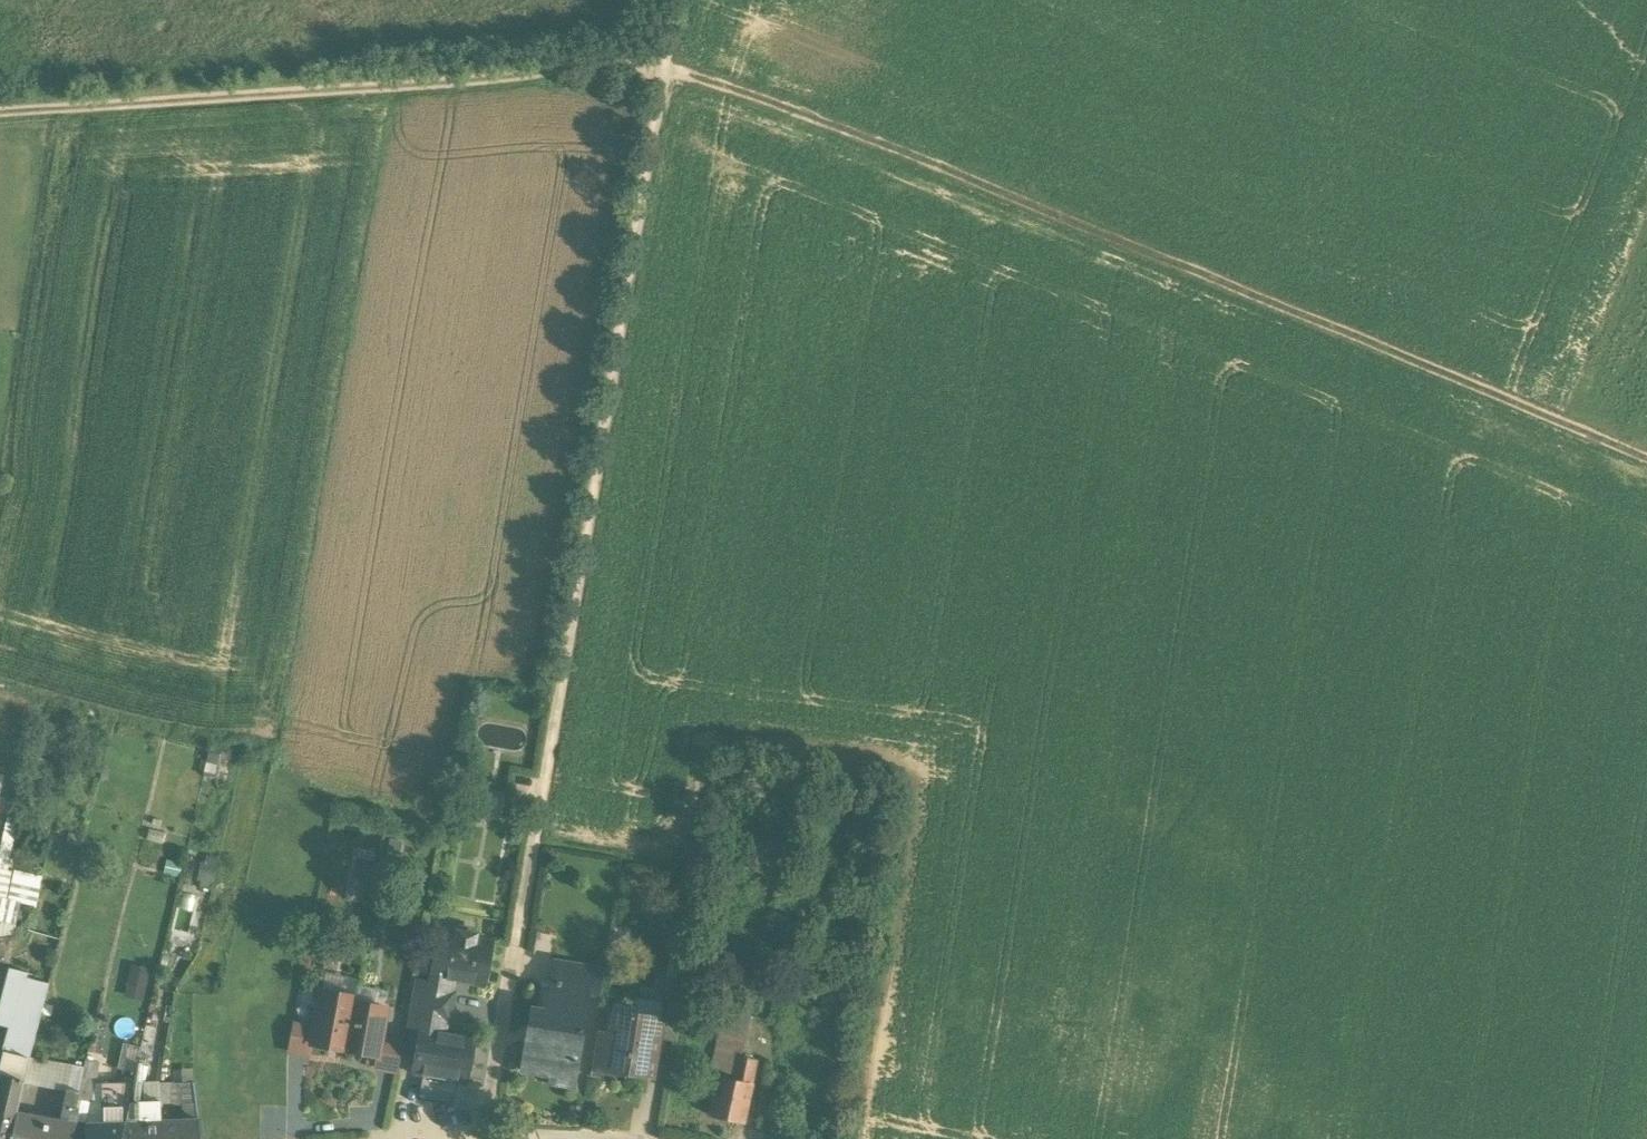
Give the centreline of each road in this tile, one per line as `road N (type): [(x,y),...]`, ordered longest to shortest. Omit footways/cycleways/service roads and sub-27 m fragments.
road 1 (track): [(498,1080),(635,280),(662,69)]
road 2 (track): [(0,110),(662,69)]

